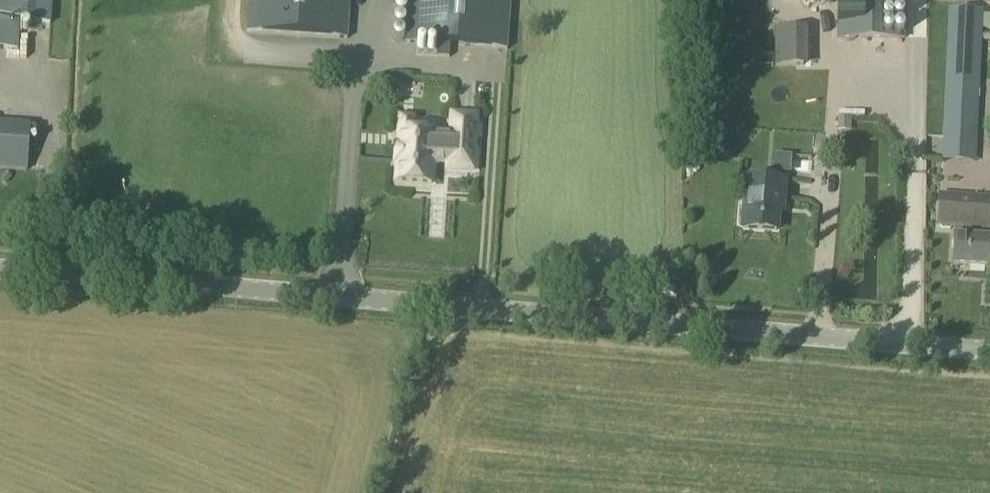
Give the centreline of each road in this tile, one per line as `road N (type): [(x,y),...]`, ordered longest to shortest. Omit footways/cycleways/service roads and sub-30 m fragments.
road 1 (unclassified): [(0,269),(989,350)]

